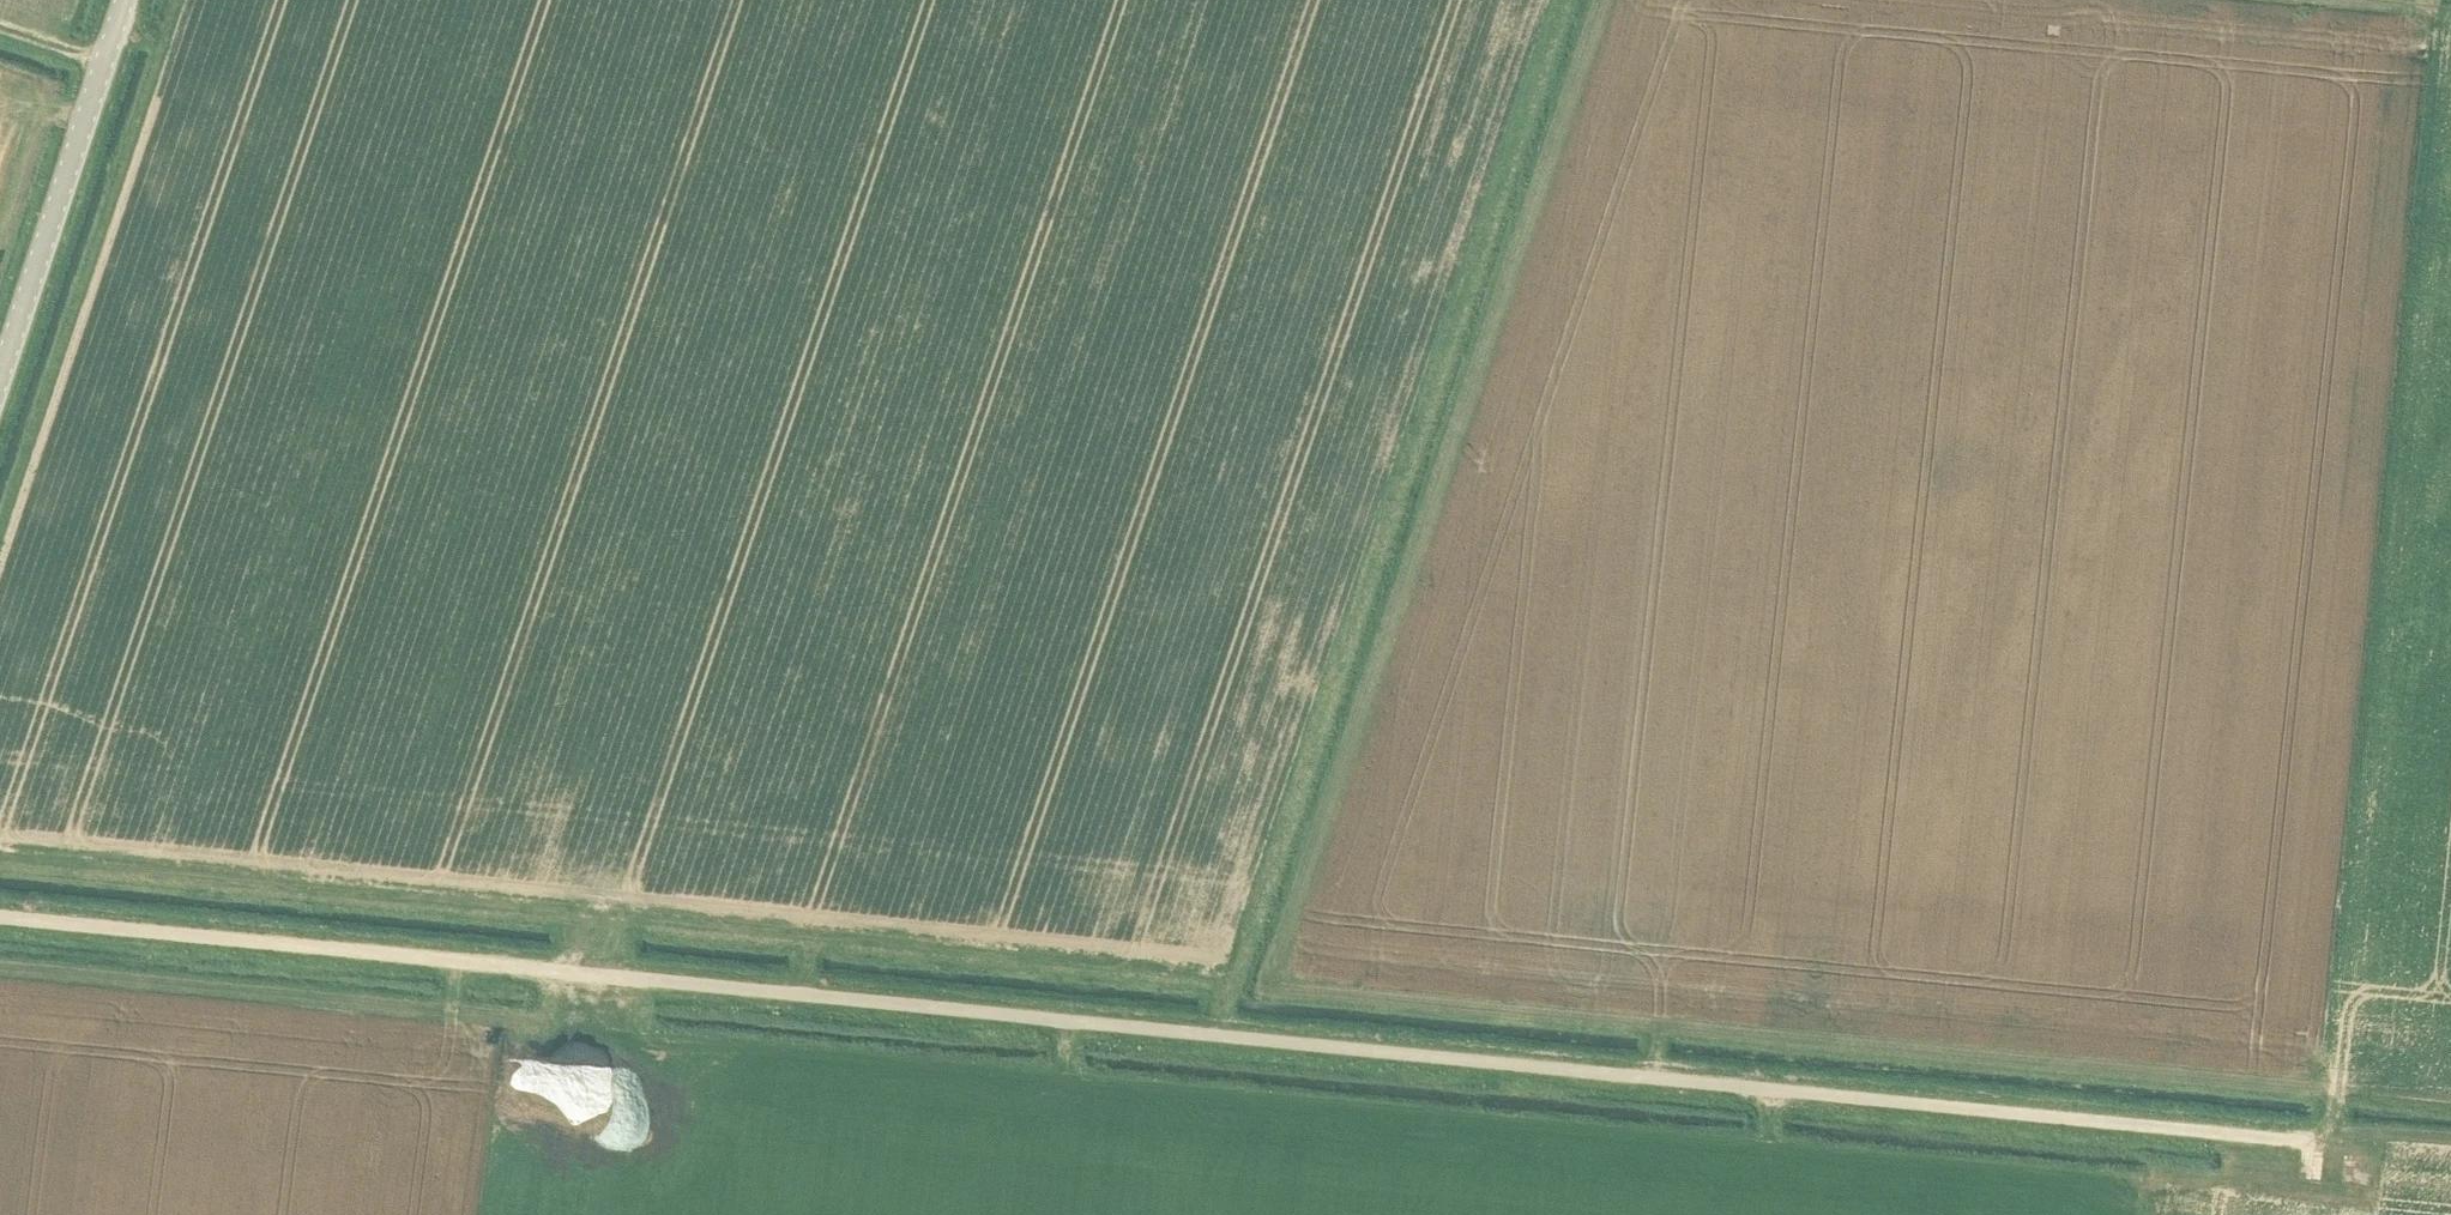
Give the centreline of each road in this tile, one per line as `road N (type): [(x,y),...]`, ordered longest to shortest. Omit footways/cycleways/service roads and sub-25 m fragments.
road 1 (unclassified): [(2326,1146),(0,923)]
road 2 (tertiary): [(0,384),(127,0)]

